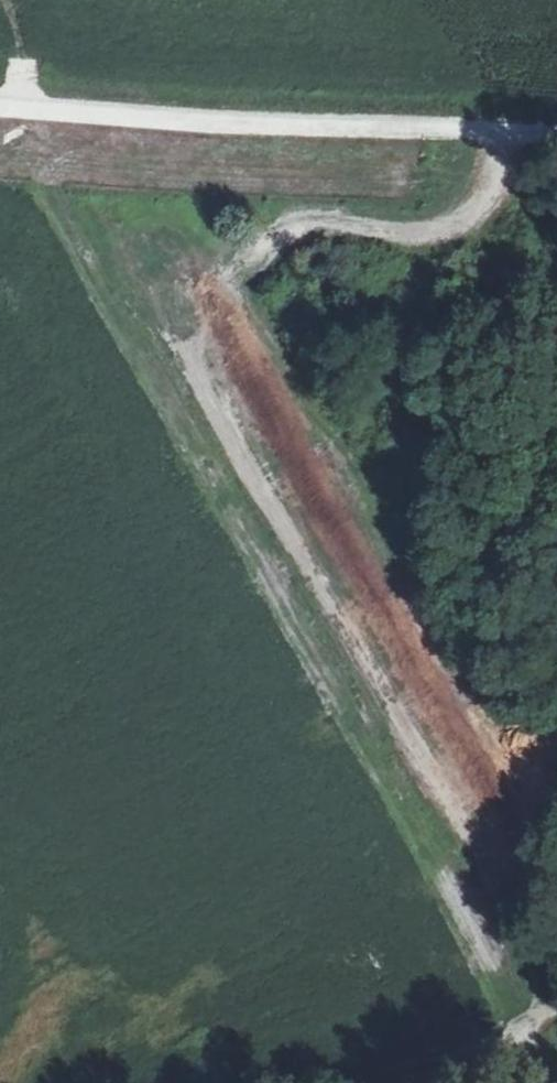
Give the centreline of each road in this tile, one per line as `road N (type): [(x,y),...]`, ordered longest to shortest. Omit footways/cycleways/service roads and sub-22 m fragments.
road 1 (track): [(544,1014),(504,913),(160,301),(248,261),(296,222),(423,236),(455,228),(487,207),(497,131)]
road 2 (track): [(556,912),(213,280)]
road 3 (track): [(323,1082),(441,1058),(556,1011)]

